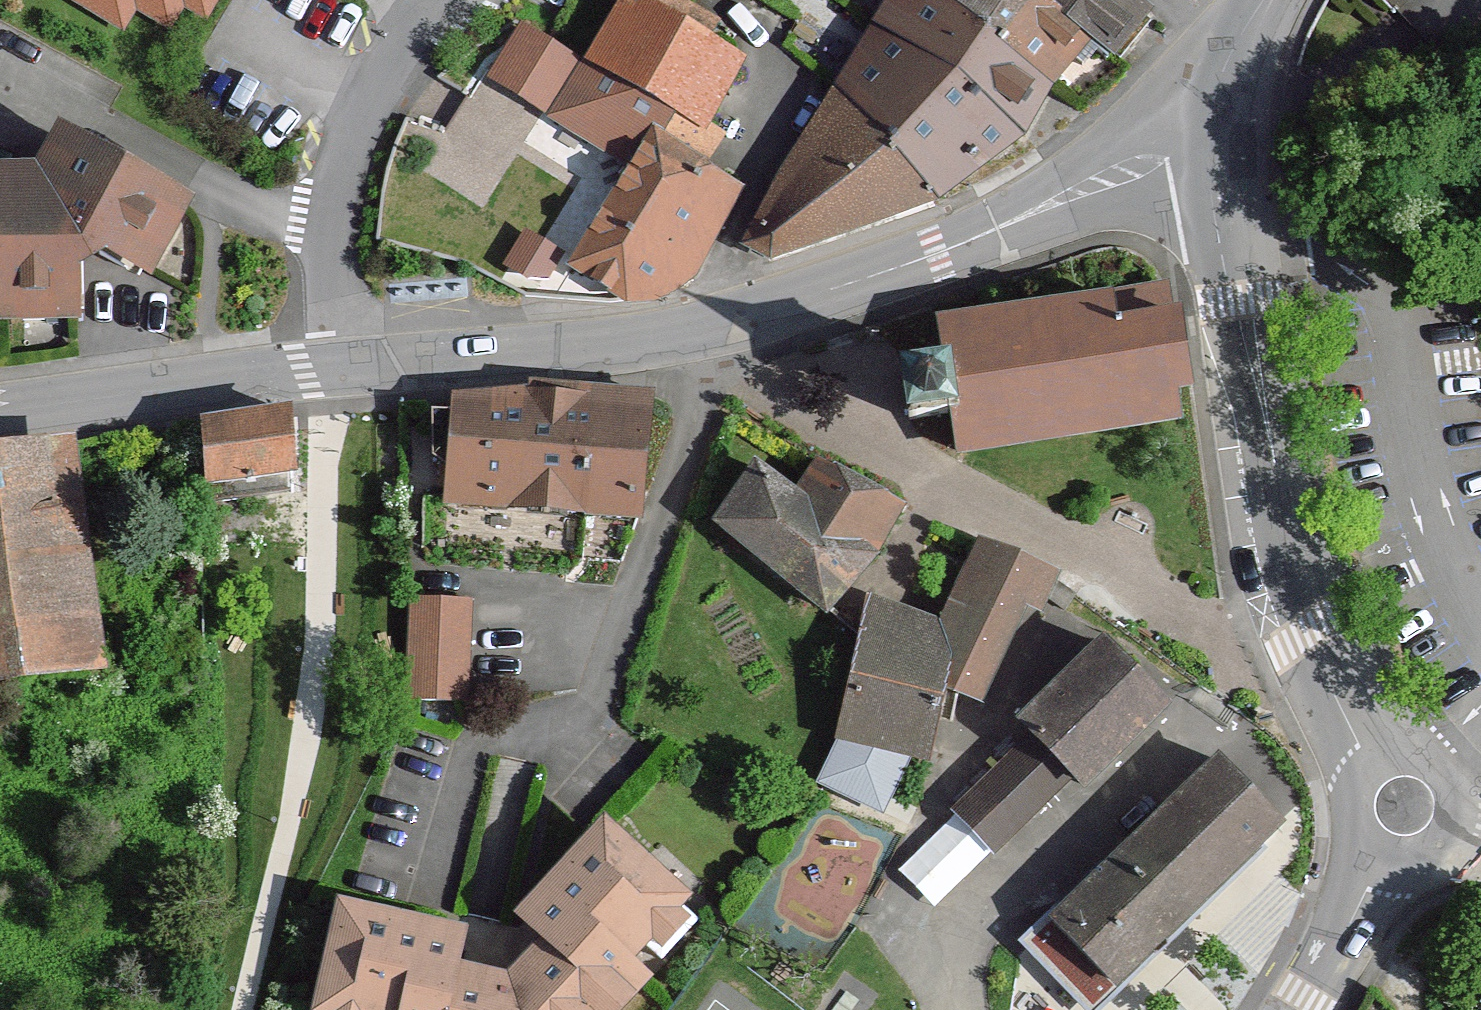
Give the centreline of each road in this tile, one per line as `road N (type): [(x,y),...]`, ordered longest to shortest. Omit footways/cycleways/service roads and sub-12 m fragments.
road 1 (residential): [(1223,136),(938,254),(735,327),(587,351),(332,369)]
road 2 (tertiary): [(1223,136),(1221,214),(1289,580),(1369,737),(1425,798)]
road 3 (residential): [(332,369),(332,229),(341,183),(372,100),(423,13)]
road 4 (residential): [(332,369),(0,414)]
road 5 (tertiary): [(1425,798),(1298,1009)]

